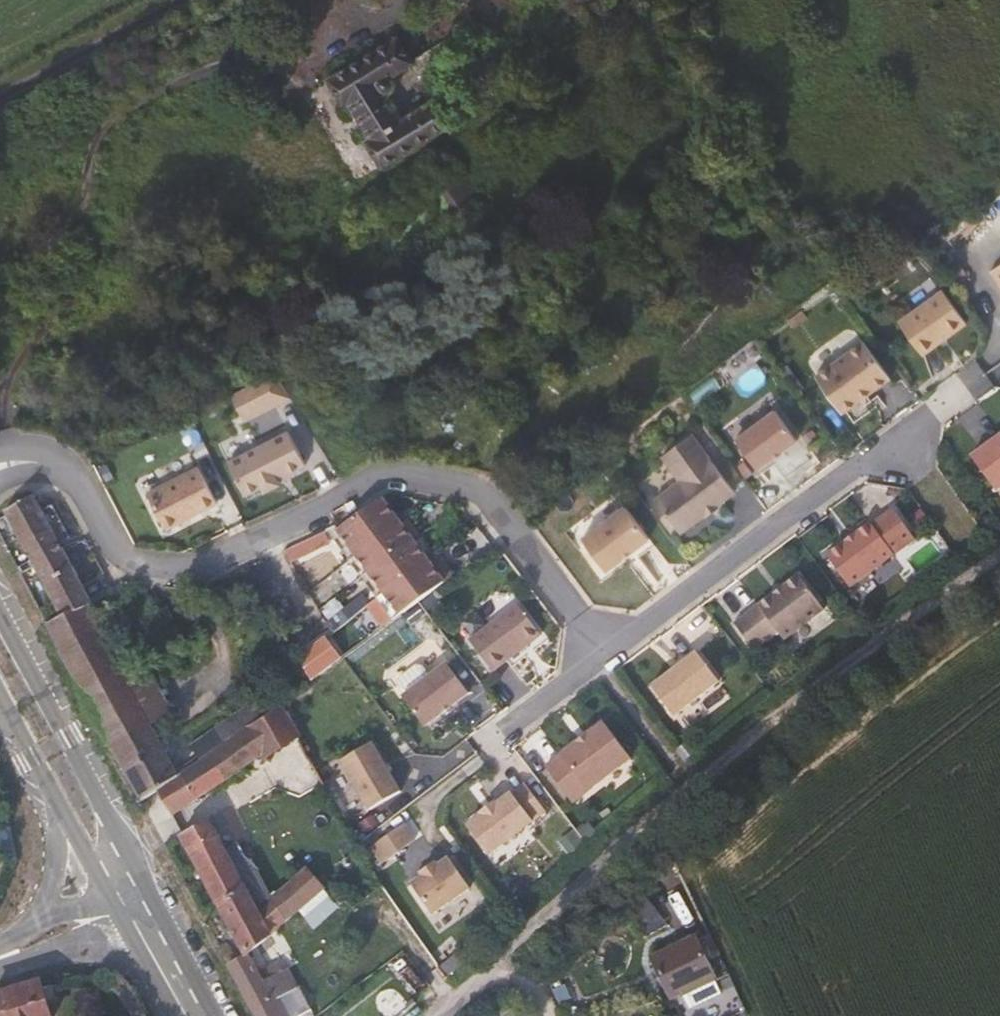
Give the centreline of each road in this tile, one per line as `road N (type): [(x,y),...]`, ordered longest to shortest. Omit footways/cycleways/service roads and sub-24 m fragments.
road 1 (residential): [(0,470),(32,463),(72,474),(121,558),(187,570),(380,475),(473,487),(606,653)]
road 2 (residential): [(606,653),(978,379)]
road 3 (tertiary): [(145,885),(0,615)]
road 4 (residential): [(435,1015),(650,831)]
road 5 (tertiary): [(0,693),(113,902)]
road 6 (tertiary): [(216,1015),(145,885)]
road 7 (tertiary): [(113,902),(176,1015)]
road 8 (residential): [(504,730),(606,653)]
road 9 (tertiary): [(0,953),(113,902)]

